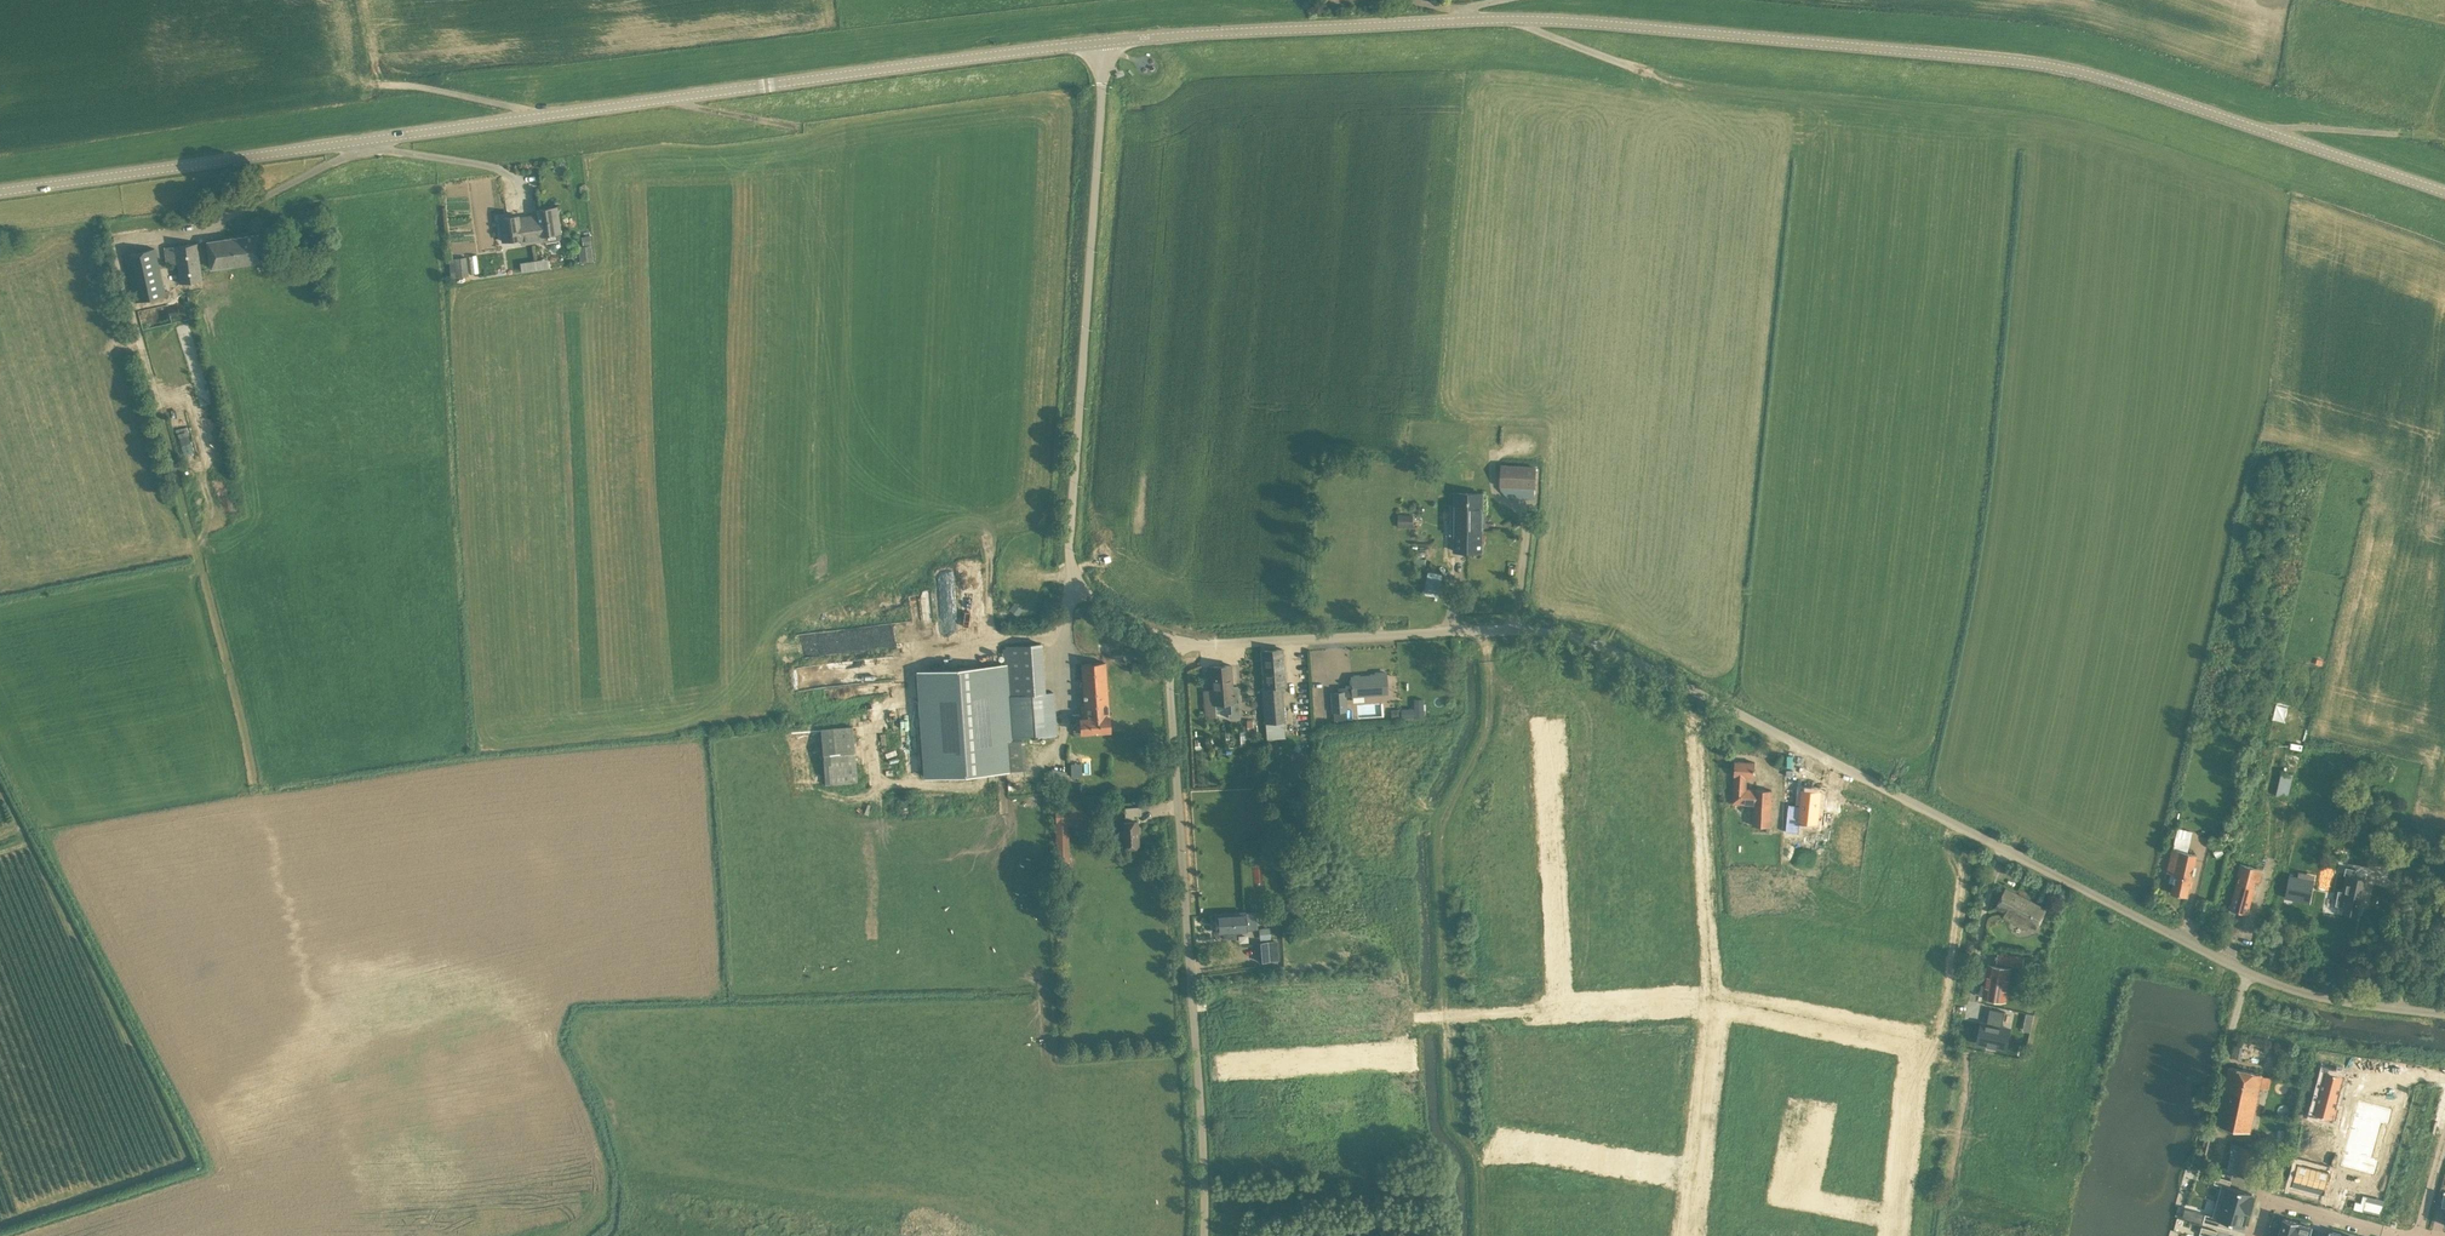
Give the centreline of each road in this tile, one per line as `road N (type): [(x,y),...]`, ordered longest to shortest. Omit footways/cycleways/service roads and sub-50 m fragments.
road 1 (tertiary): [(2444,193),(2080,73),(1973,58),(1536,21),(1105,41)]
road 2 (unclassified): [(1172,642),(1502,629),(1588,640),(2246,972),(2317,996),(2444,1013)]
road 3 (tertiary): [(0,191),(1105,41)]
road 4 (unclassified): [(1172,642),(1095,603),(1072,570),(1105,41)]
road 5 (unclassified): [(1199,1235),(1172,642)]
road 6 (residential): [(1566,1005),(1415,1013),(1415,1054),(1215,1067)]
road 7 (residential): [(2044,1235),(2076,1089),(1917,1052)]
road 8 (residential): [(1548,720),(1566,1005)]
road 9 (residential): [(1696,728),(1710,999)]
road 10 (residential): [(1917,1052),(1710,999)]
road 11 (residential): [(1491,1141),(1695,1178)]
road 12 (residential): [(1890,1235),(1917,1052)]
road 13 (residential): [(1710,999),(1695,1178)]
road 14 (residential): [(2258,1235),(2268,1203),(2396,1235)]
road 15 (track): [(540,114),(383,85)]
road 16 (residential): [(1710,999),(1566,1005)]

